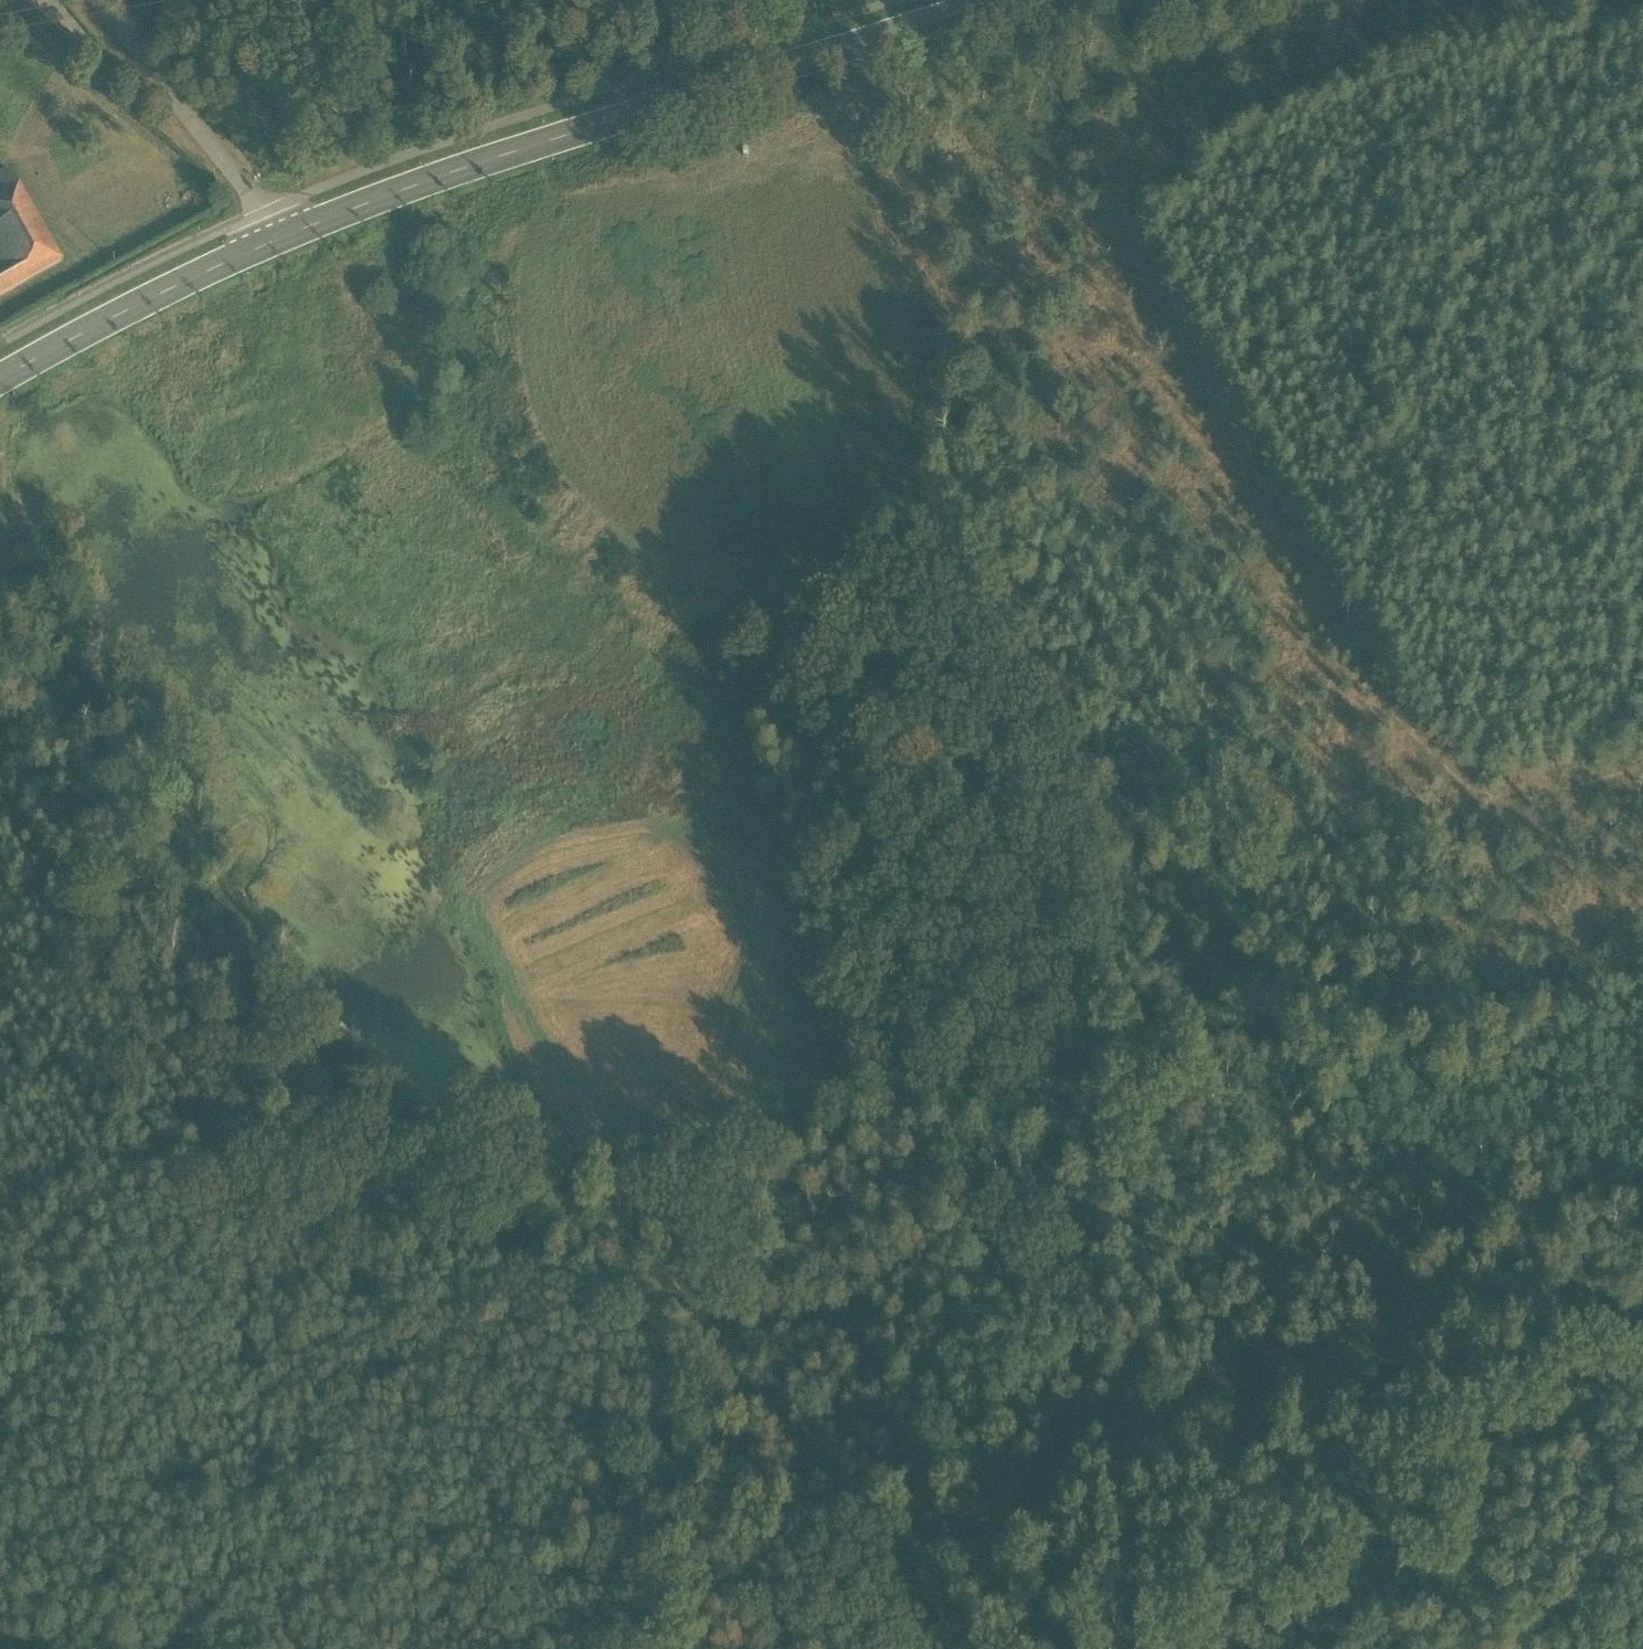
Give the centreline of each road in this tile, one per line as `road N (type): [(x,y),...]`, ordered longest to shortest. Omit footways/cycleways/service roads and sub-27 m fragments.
road 1 (track): [(0,504),(324,1045),(388,1099),(543,1193),(649,1368),(663,1420),(663,1648)]
road 2 (tertiary): [(272,245),(546,145),(1003,0)]
road 3 (track): [(1515,1018),(1510,940),(1574,790),(1642,771)]
road 4 (tertiary): [(0,382),(272,245)]
road 5 (unclassified): [(272,245),(264,214),(96,0)]

